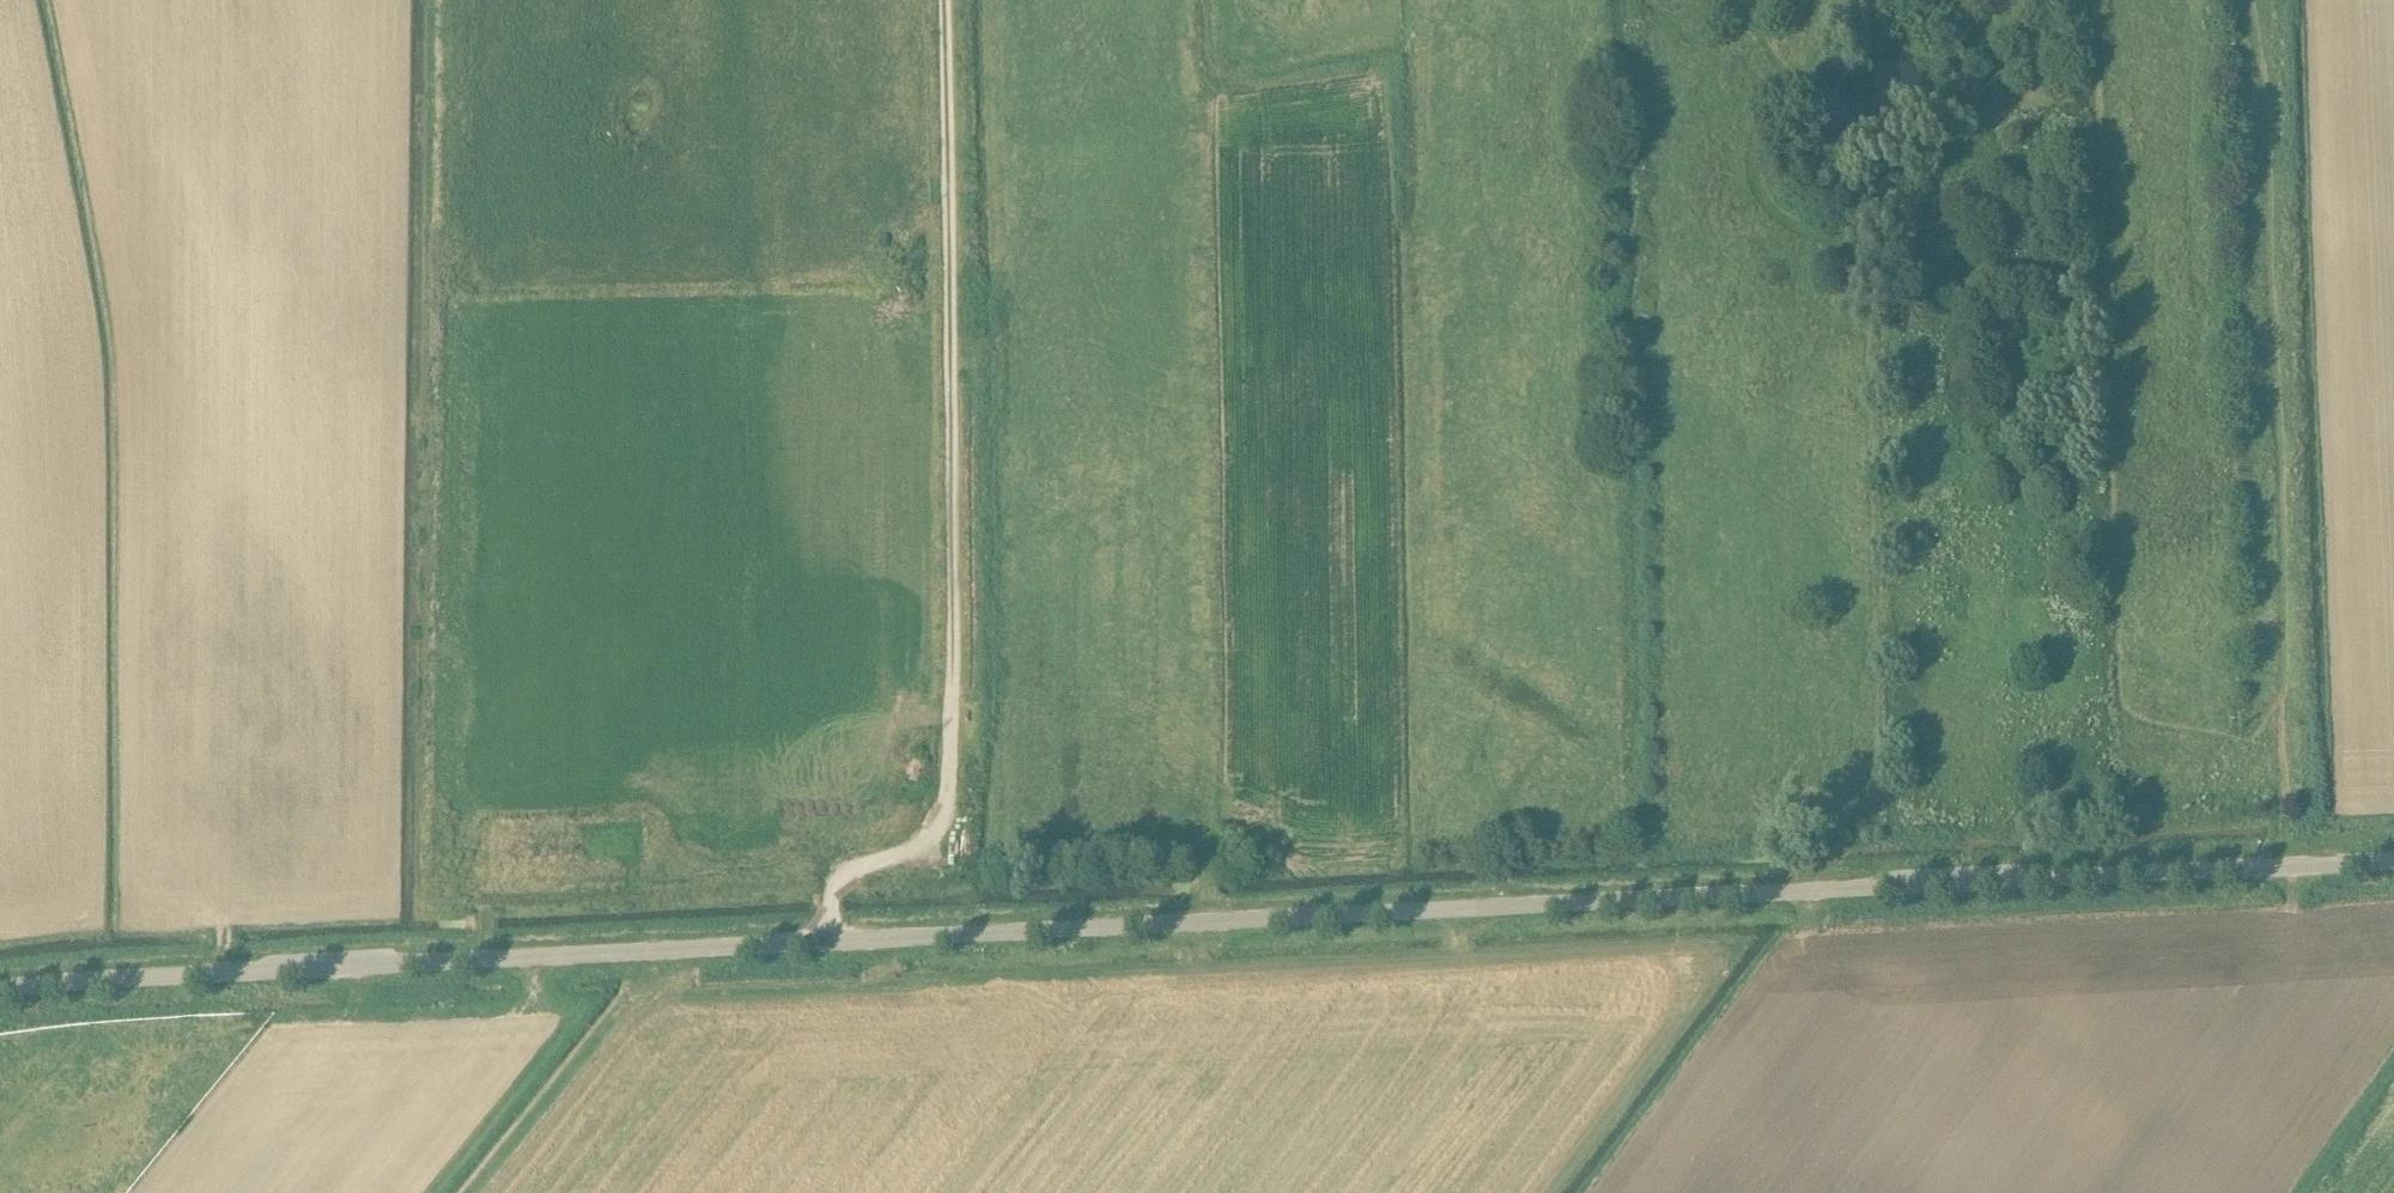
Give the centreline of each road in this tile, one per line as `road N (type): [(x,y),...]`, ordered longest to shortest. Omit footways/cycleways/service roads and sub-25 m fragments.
road 1 (unclassified): [(0,992),(2393,863)]

